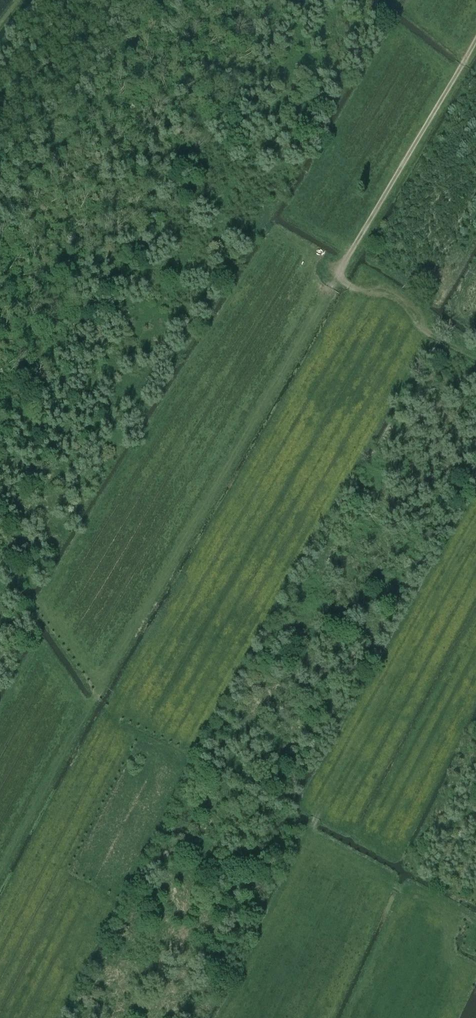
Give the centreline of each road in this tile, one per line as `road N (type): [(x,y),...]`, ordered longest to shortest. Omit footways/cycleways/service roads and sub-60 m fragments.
road 1 (track): [(475,360),(422,331),(399,298),(349,286),(340,276),(475,40)]

